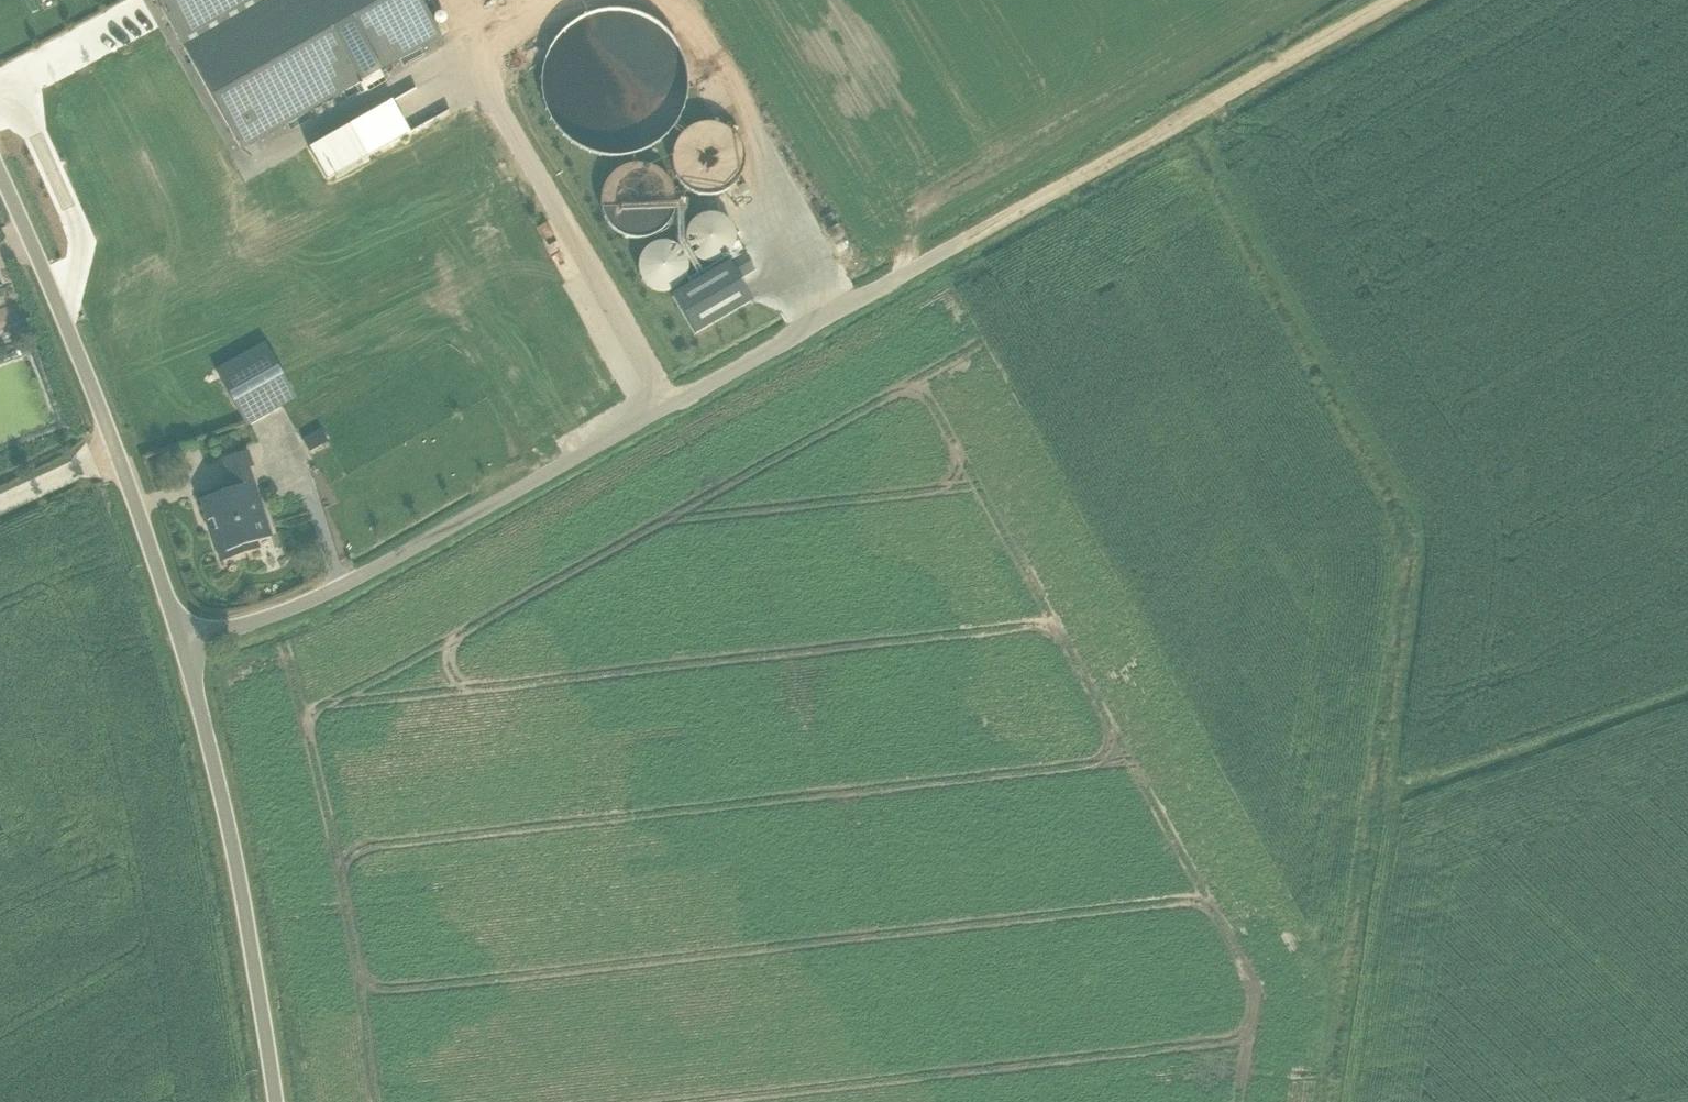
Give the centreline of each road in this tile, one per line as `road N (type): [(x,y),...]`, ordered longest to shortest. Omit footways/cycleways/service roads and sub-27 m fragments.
road 1 (track): [(1394,0),(653,410)]
road 2 (unclassified): [(653,410),(357,576),(303,601),(180,635)]
road 3 (unclassified): [(0,173),(108,423),(180,635)]
road 4 (unclassified): [(180,635),(243,907),(275,1101)]

